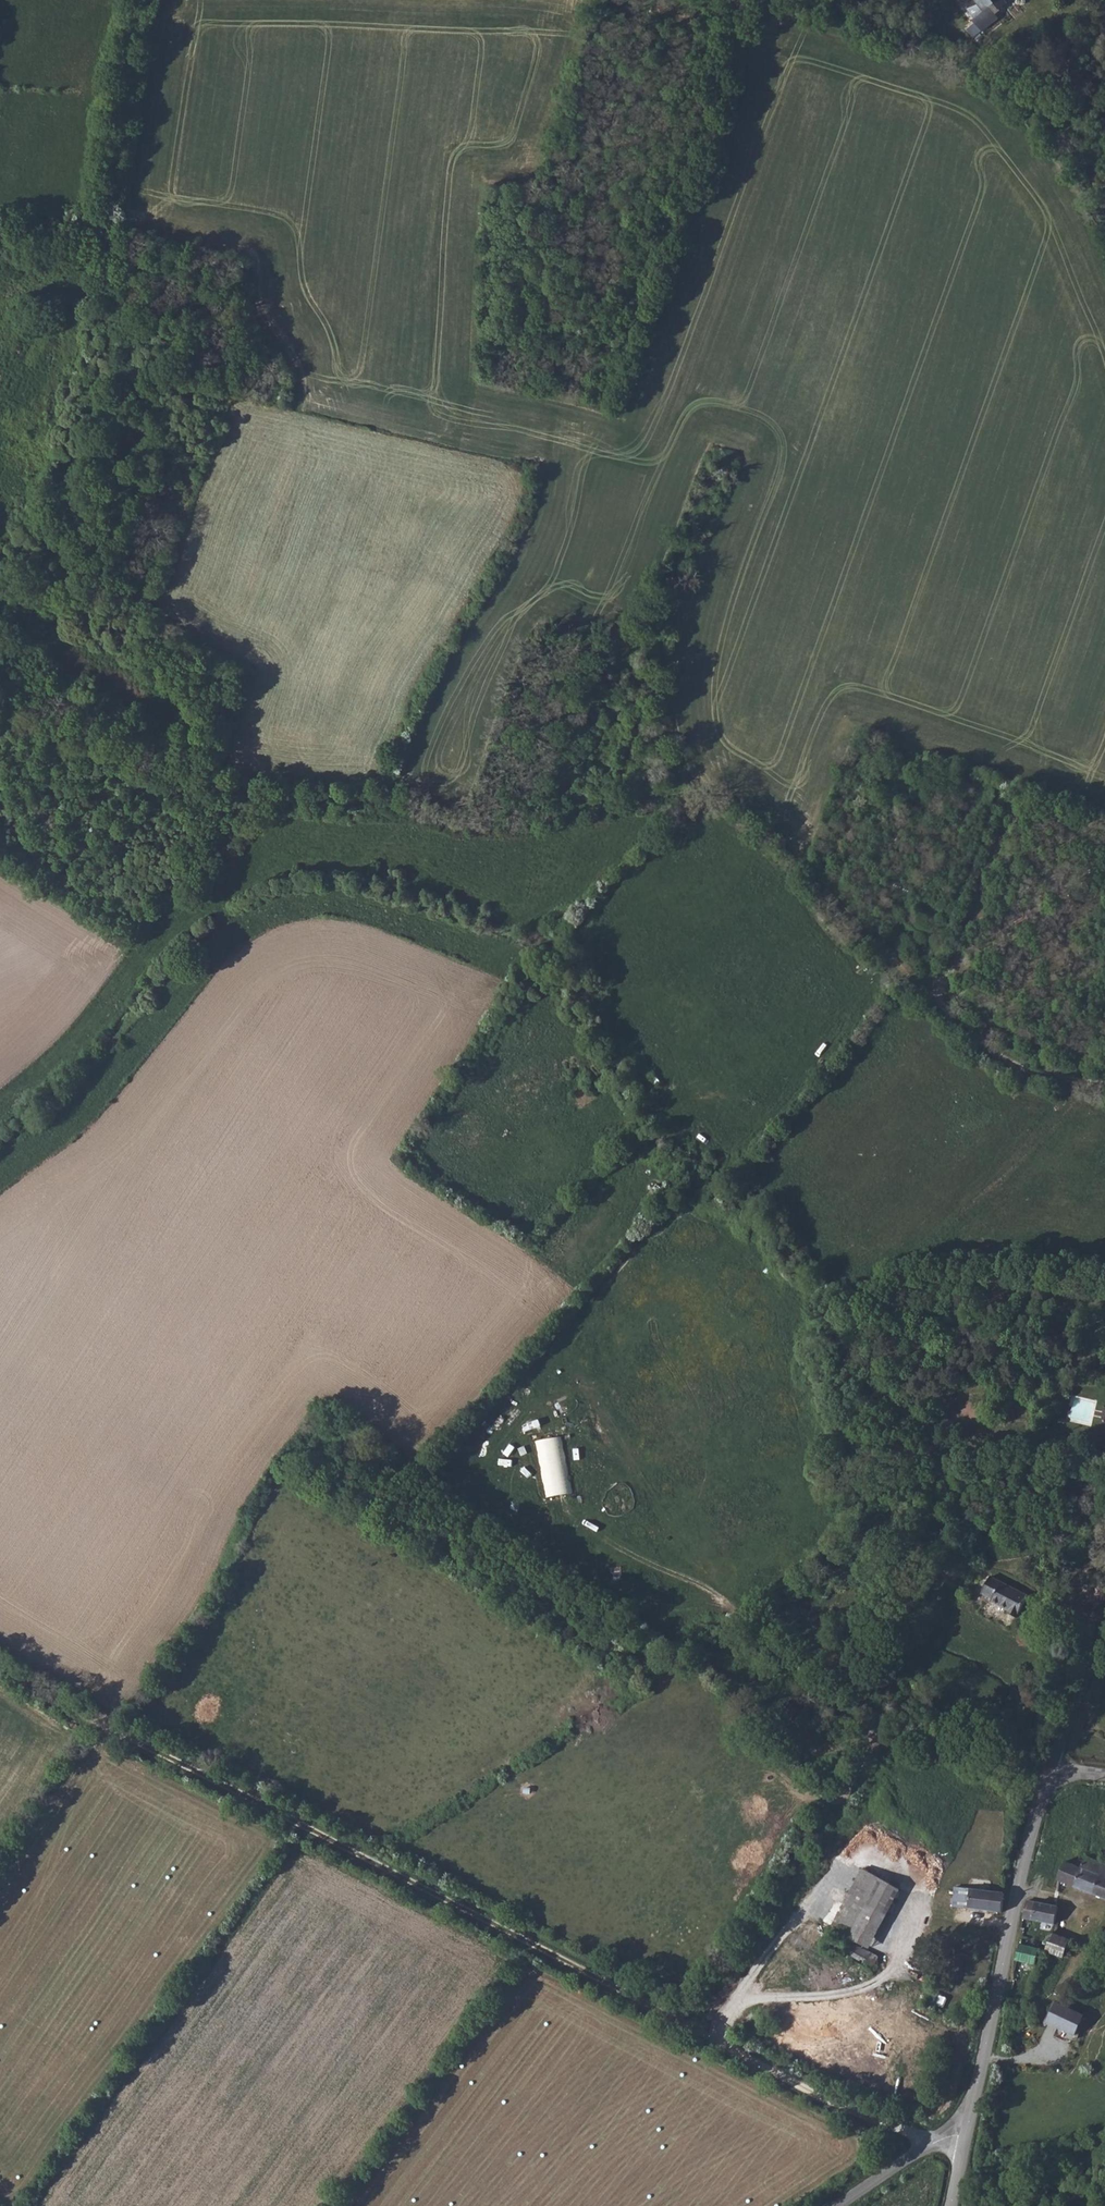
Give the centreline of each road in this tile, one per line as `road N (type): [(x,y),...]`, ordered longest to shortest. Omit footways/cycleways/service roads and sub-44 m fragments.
road 1 (track): [(928,2145),(92,1726),(0,1671)]
road 2 (track): [(1104,1089),(1007,1064),(945,1016),(785,845),(732,802),(673,798)]
road 3 (track): [(1050,1769),(930,1738),(895,1737),(872,1749),(686,2027)]
road 4 (unclassified): [(966,2136),(1050,1769)]
road 5 (unclassified): [(837,2205),(928,2145),(966,2136)]
road 6 (unclassified): [(1050,1769),(1104,1632)]

